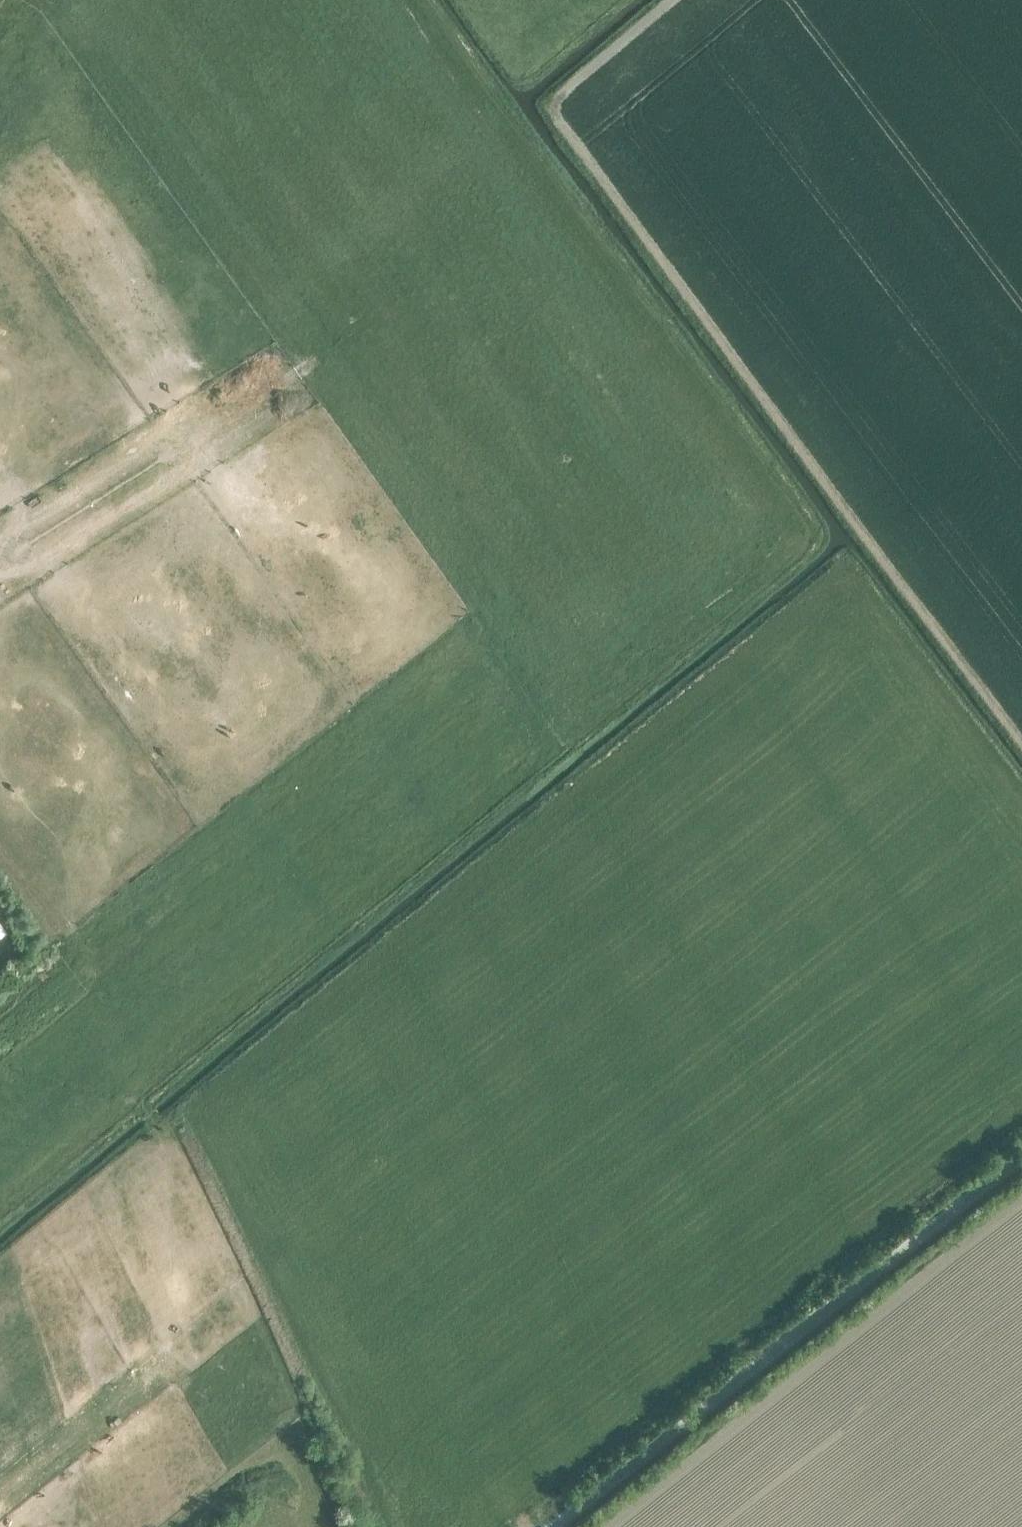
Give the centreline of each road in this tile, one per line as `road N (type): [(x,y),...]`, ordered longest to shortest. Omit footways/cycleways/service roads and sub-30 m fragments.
road 1 (unclassified): [(552,1526),(1021,1161)]

